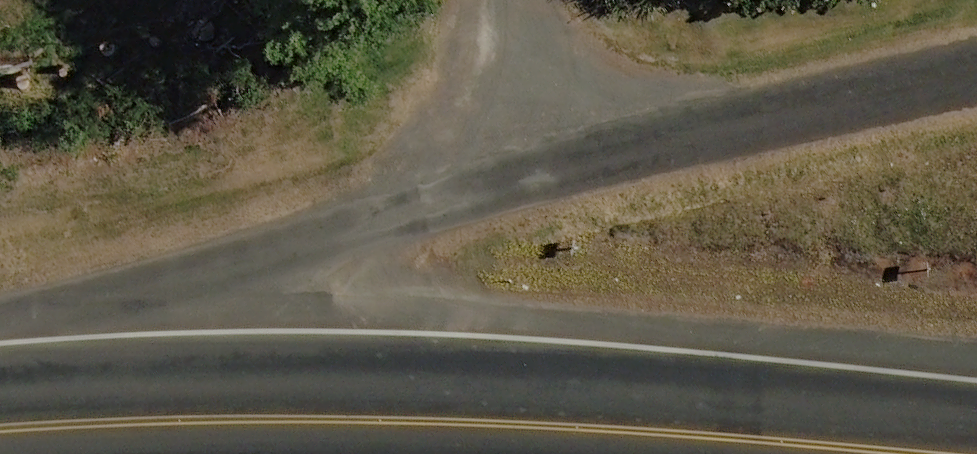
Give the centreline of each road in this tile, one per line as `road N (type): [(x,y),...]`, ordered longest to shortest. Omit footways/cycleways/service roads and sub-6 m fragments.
road 1 (unclassified): [(7,434),(342,225),(976,72)]
road 2 (primary): [(7,434),(404,423),(894,453)]

